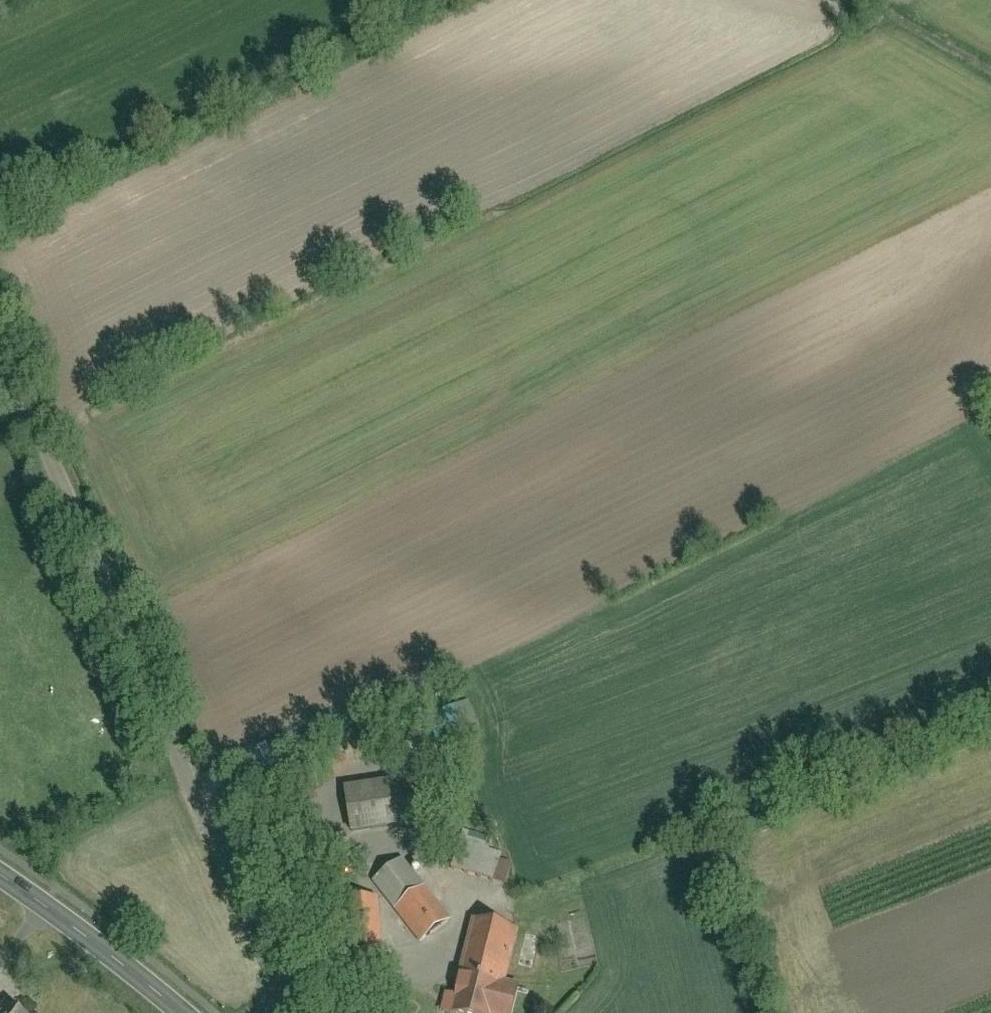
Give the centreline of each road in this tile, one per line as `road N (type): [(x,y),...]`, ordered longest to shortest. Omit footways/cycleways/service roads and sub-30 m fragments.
road 1 (unclassified): [(0,345),(264,946),(281,994),(275,1012)]
road 2 (tertiary): [(0,875),(183,1012)]

